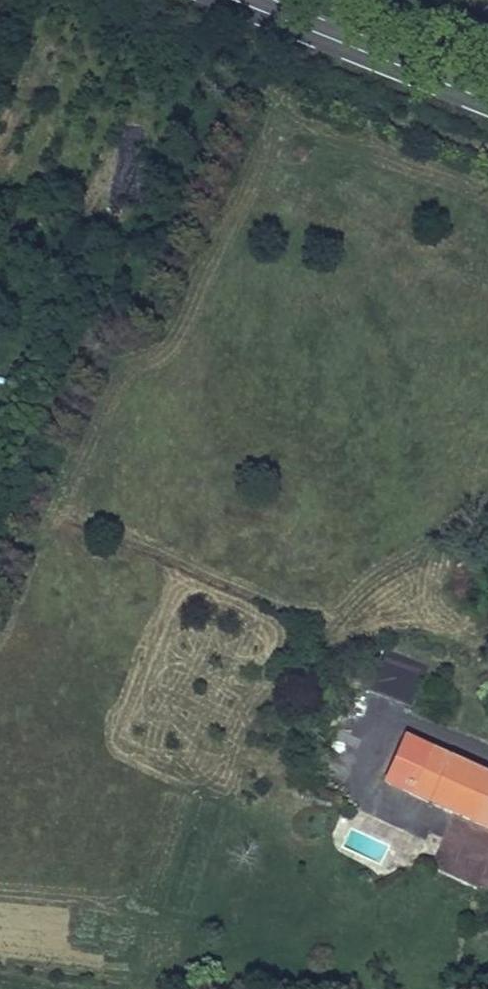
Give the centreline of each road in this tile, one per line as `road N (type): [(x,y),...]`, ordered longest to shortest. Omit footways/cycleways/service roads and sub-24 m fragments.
road 1 (primary): [(487,102),(228,0)]

